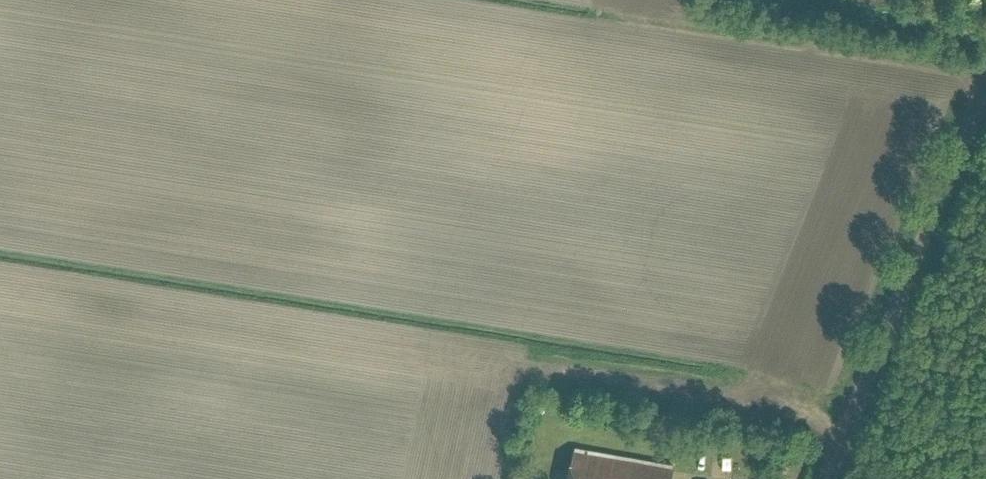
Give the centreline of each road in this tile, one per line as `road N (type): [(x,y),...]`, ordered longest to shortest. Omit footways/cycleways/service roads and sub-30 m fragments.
road 1 (unclassified): [(828,478),(985,85)]

